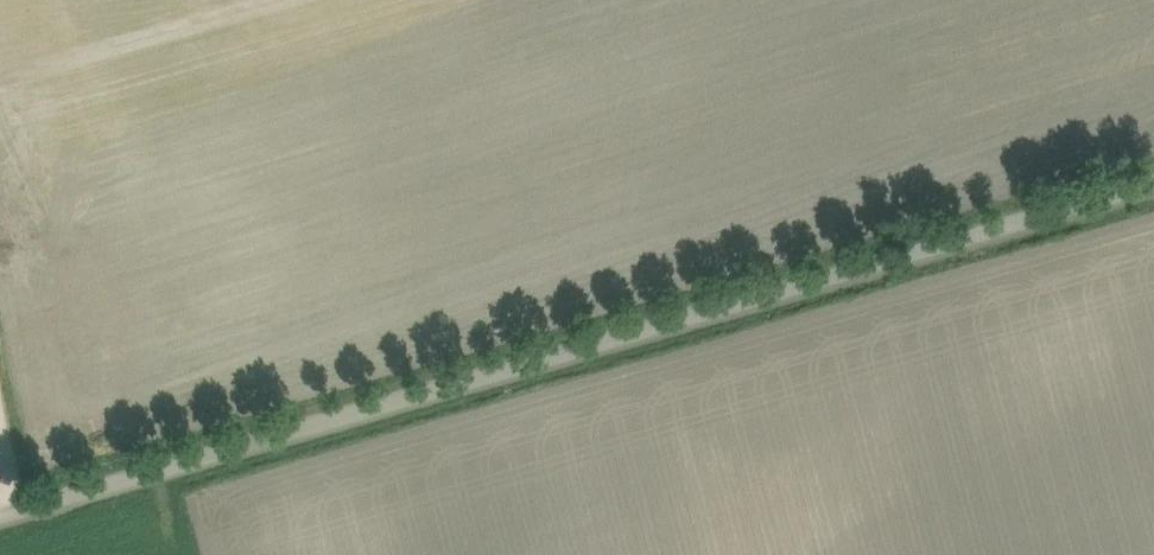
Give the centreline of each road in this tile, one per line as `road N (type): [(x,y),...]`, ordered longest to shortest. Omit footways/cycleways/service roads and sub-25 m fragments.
road 1 (unclassified): [(0,515),(1153,168)]

